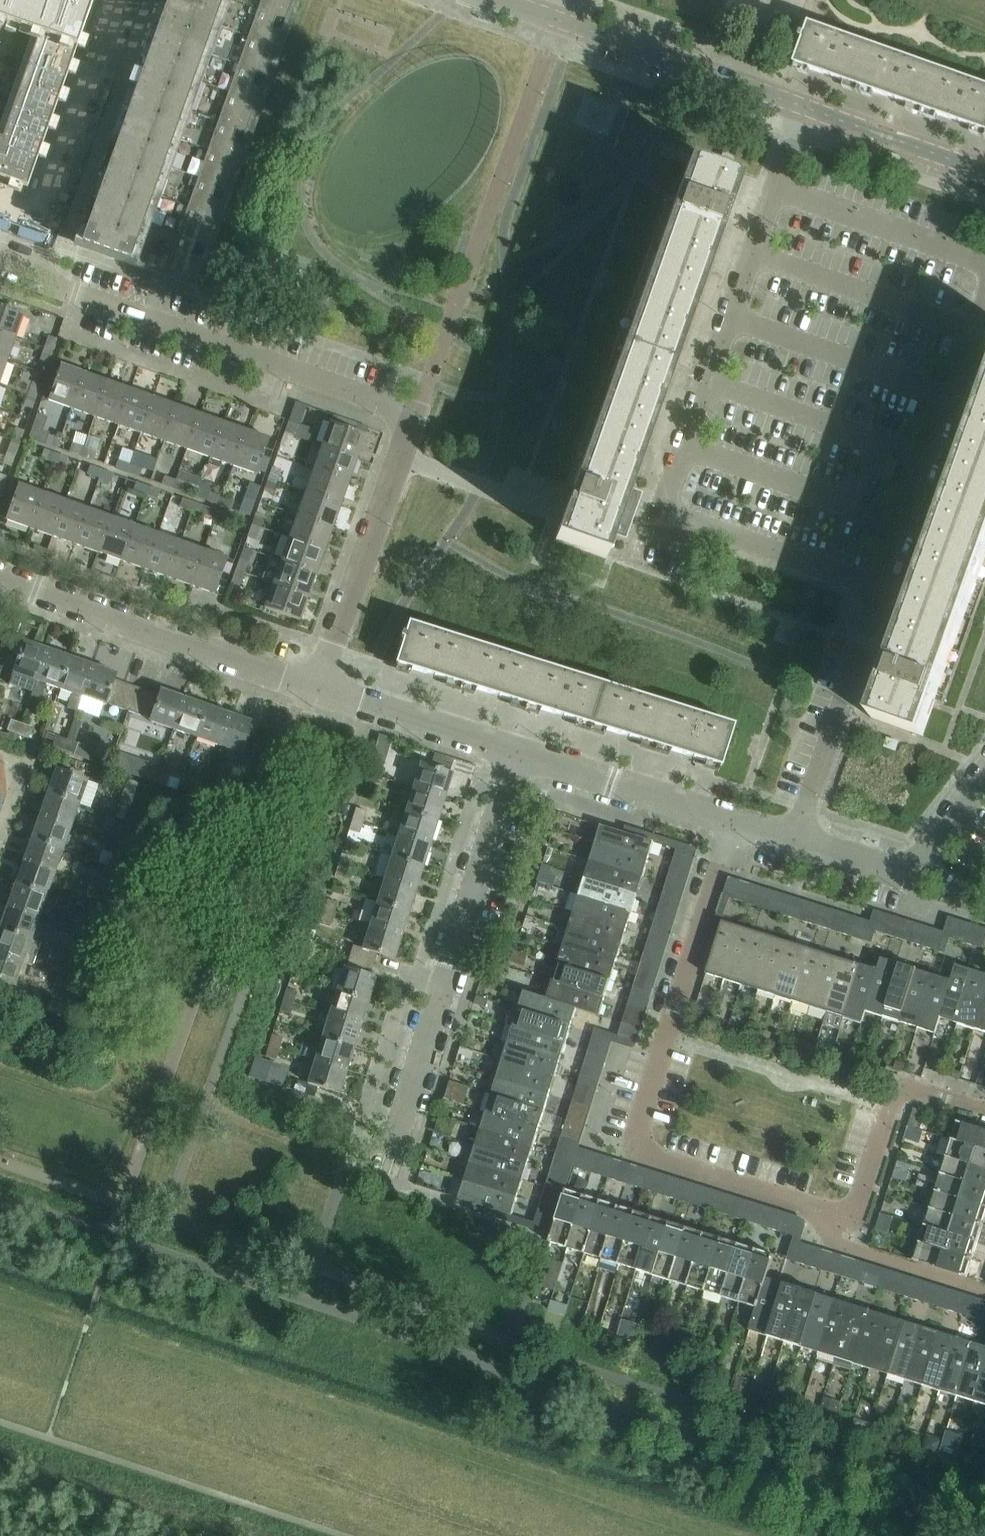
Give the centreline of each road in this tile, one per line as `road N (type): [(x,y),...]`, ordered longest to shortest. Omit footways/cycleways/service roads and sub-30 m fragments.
road 1 (residential): [(984,1114),(911,1091),(894,1099),(859,1212),(833,1214),(648,1157),(635,1137),(733,824)]
road 2 (residential): [(316,690),(412,416),(73,294),(0,258)]
road 3 (residential): [(884,588),(662,511),(806,109)]
road 4 (residential): [(390,1155),(514,754)]
road 5 (residential): [(0,581),(316,690)]
road 6 (residential): [(884,588),(984,312)]
road 7 (residential): [(791,843),(884,588)]
road 8 (residential): [(791,843),(906,879),(984,780)]
road 9 (residential): [(514,754),(733,824)]
road 10 (residential): [(316,690),(514,754)]
road 11 (residential): [(739,85),(556,20)]
road 12 (residential): [(984,174),(806,109)]

